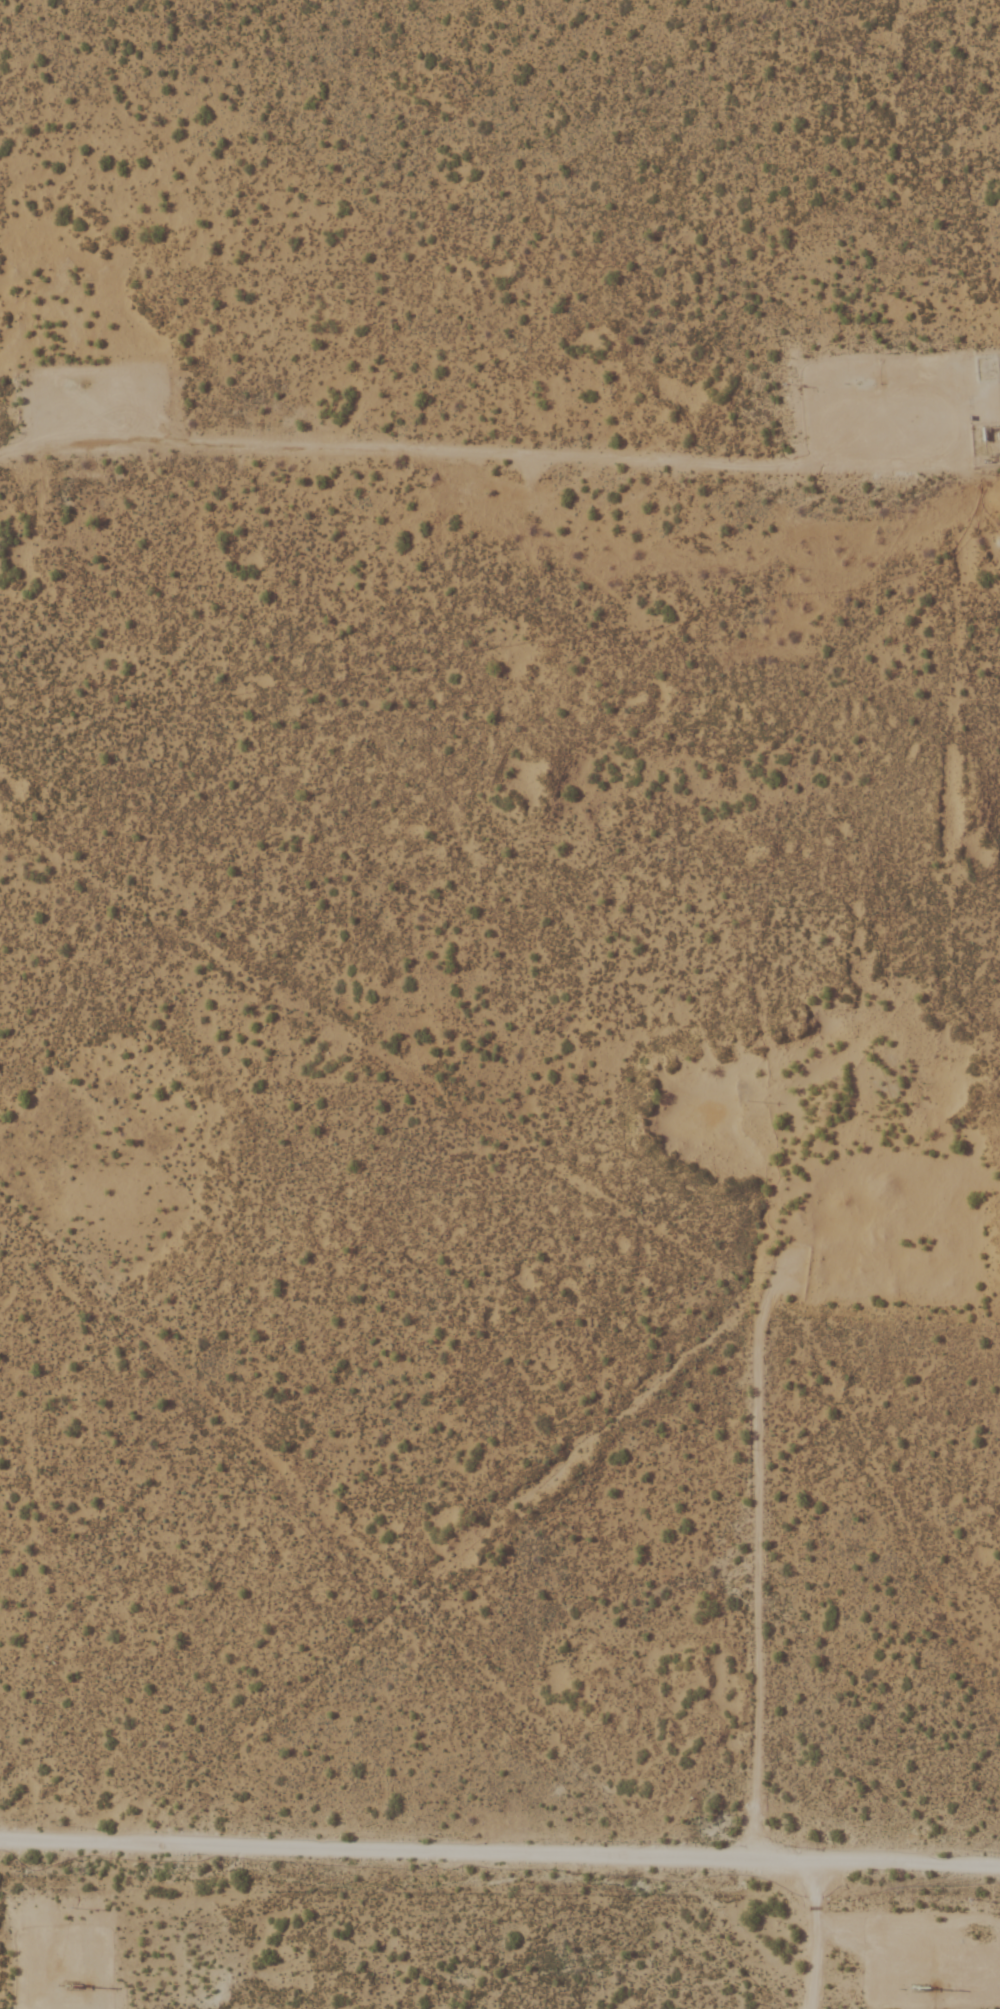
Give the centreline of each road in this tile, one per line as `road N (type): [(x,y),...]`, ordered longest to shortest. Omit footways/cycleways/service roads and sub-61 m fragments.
road 1 (residential): [(999,1861),(0,1841)]
road 2 (residential): [(0,452),(844,450)]
road 3 (residential): [(754,1856),(750,1293)]

